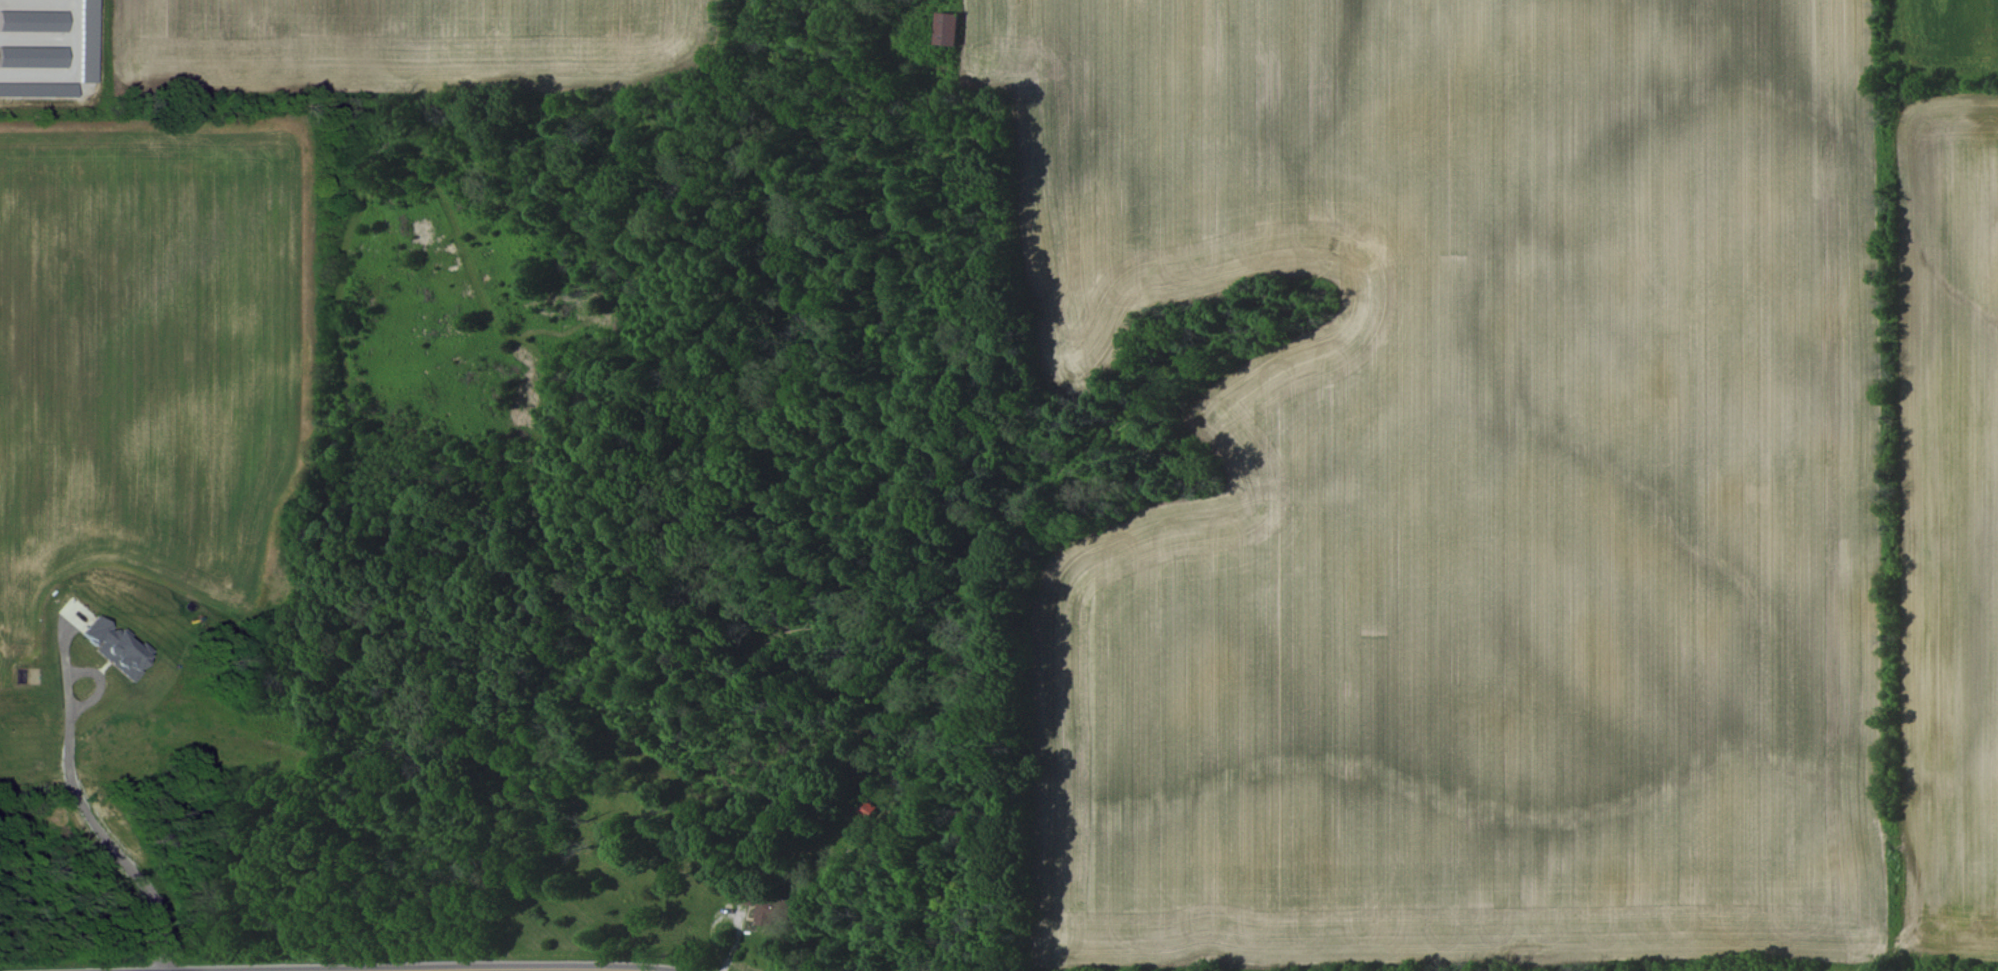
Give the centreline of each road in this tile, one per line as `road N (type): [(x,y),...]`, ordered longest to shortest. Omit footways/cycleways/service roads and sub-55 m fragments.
road 1 (residential): [(1056,970),(1077,928),(1069,564)]
road 2 (tertiary): [(662,970),(346,970)]

